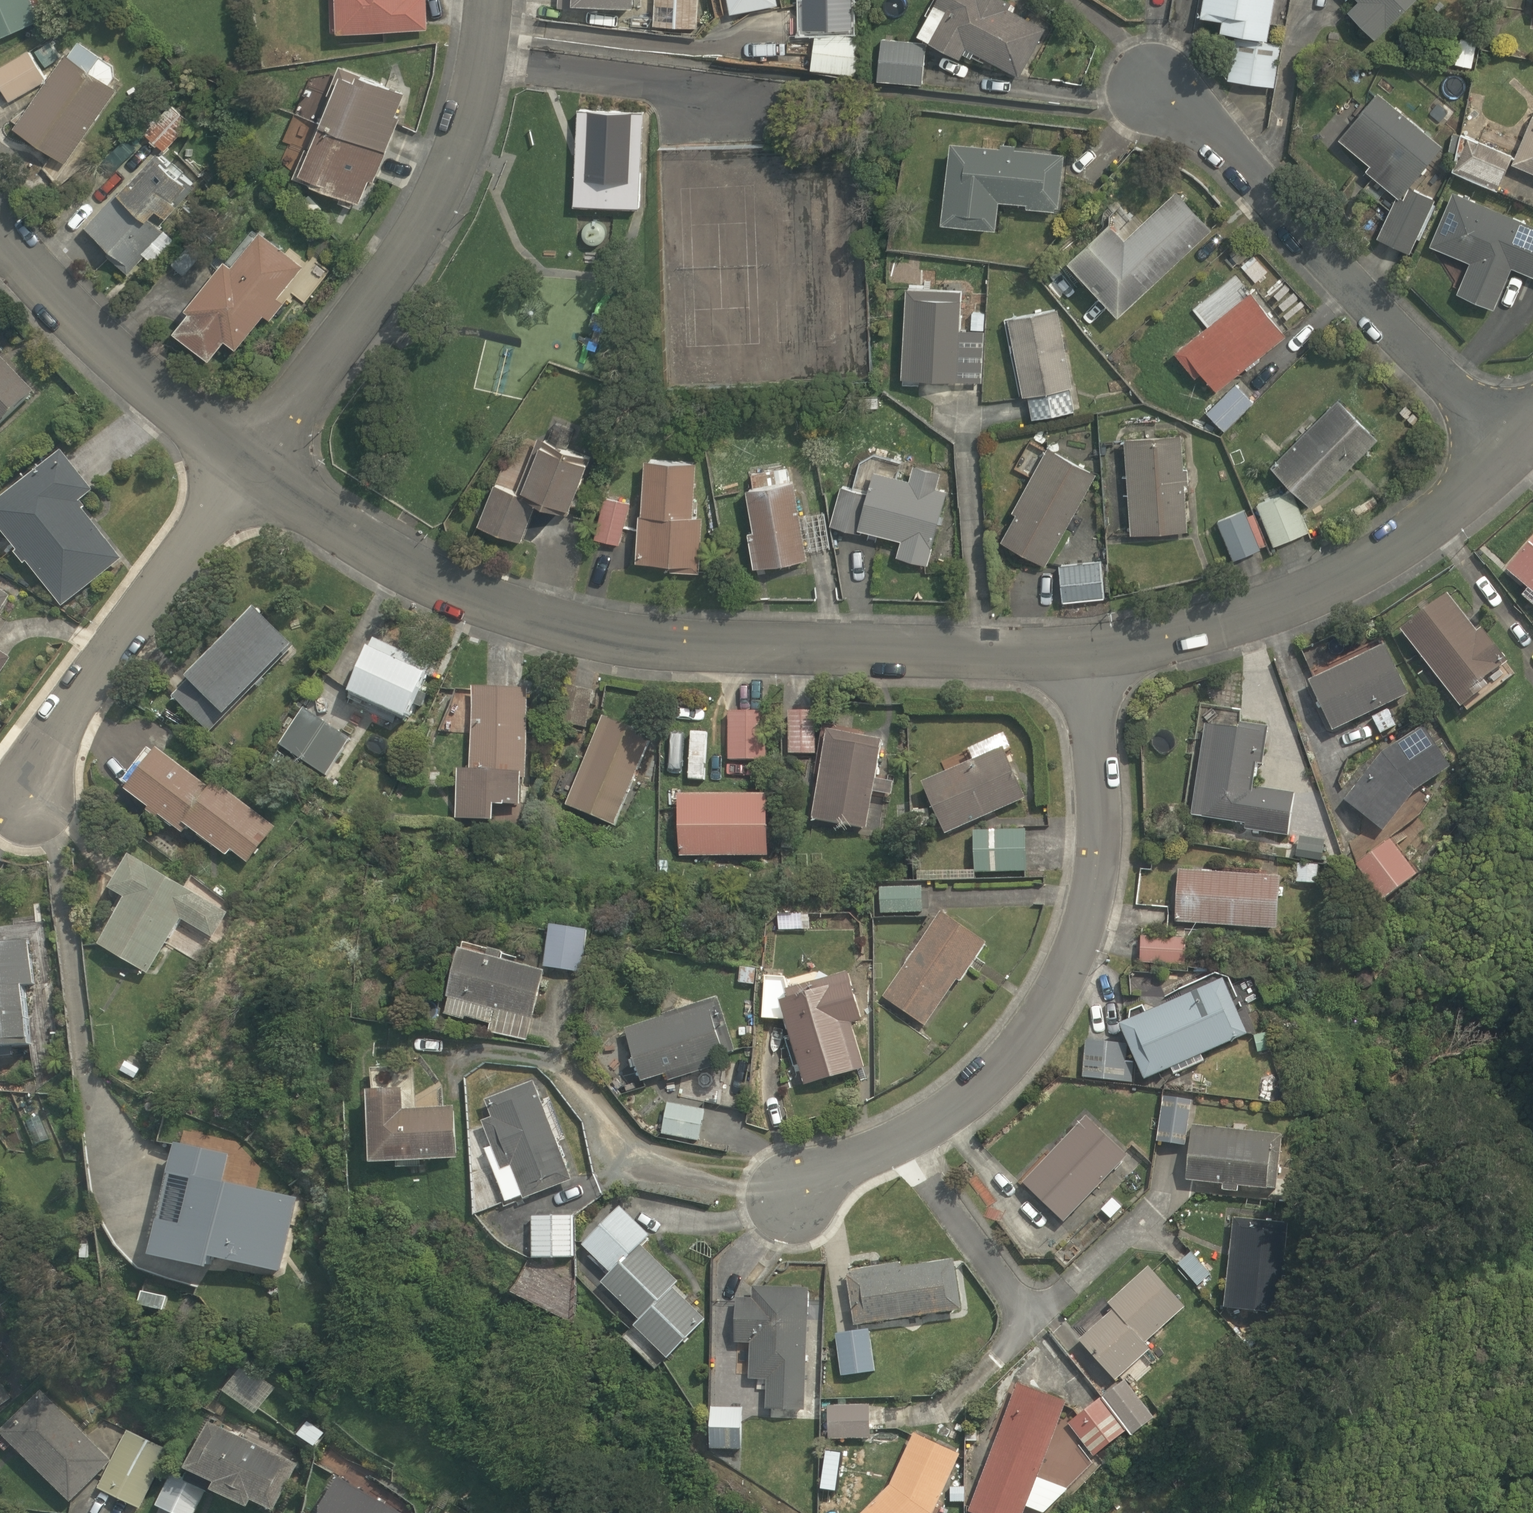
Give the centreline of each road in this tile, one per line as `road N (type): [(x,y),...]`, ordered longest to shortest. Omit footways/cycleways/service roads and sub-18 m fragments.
road 1 (residential): [(252,465),(387,554),(467,592),(625,638),(1089,652)]
road 2 (residential): [(1089,652),(1100,848),(1077,964),(1048,1014),(984,1082),(938,1120),(798,1195)]
road 3 (residential): [(252,465),(421,229),(449,175),(474,99),(487,0)]
road 4 (residential): [(1508,448),(1209,127),(1149,80)]
road 5 (residential): [(1089,652),(1206,628),(1359,568),(1454,504),(1508,448)]
road 6 (residential): [(252,465),(104,668),(27,834)]
road 7 (residential): [(0,220),(73,305),(252,465)]

